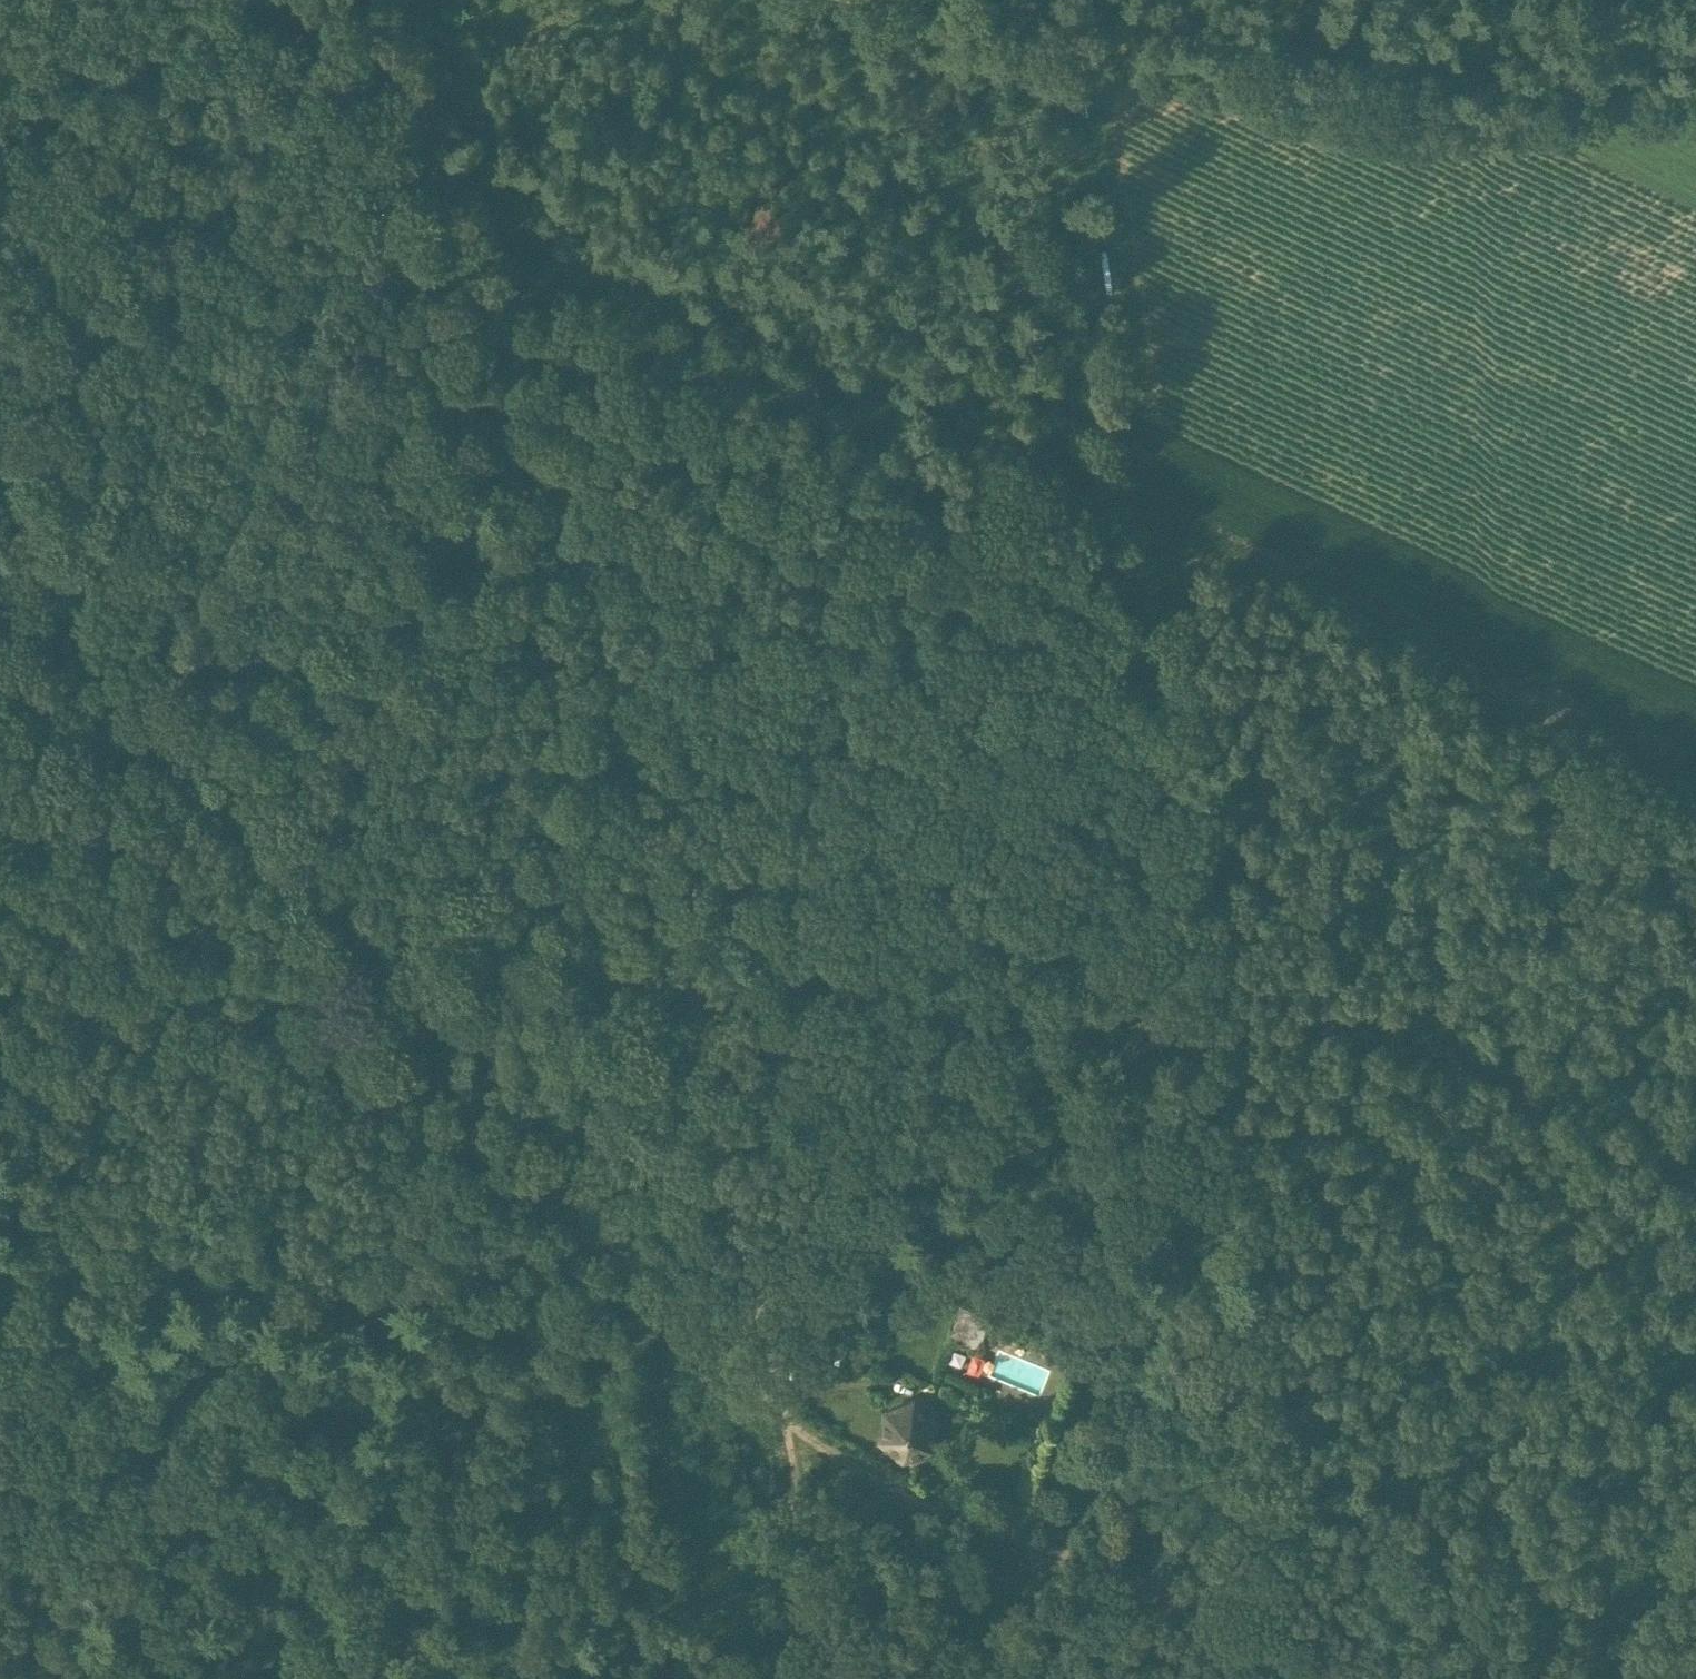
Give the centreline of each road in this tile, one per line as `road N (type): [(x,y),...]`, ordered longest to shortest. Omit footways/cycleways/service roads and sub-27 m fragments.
road 1 (track): [(783,1432),(635,750),(375,0)]
road 2 (track): [(0,852),(312,1059),(770,1380)]
road 3 (track): [(783,1432),(1357,1678)]
road 4 (track): [(838,1678),(783,1432)]

